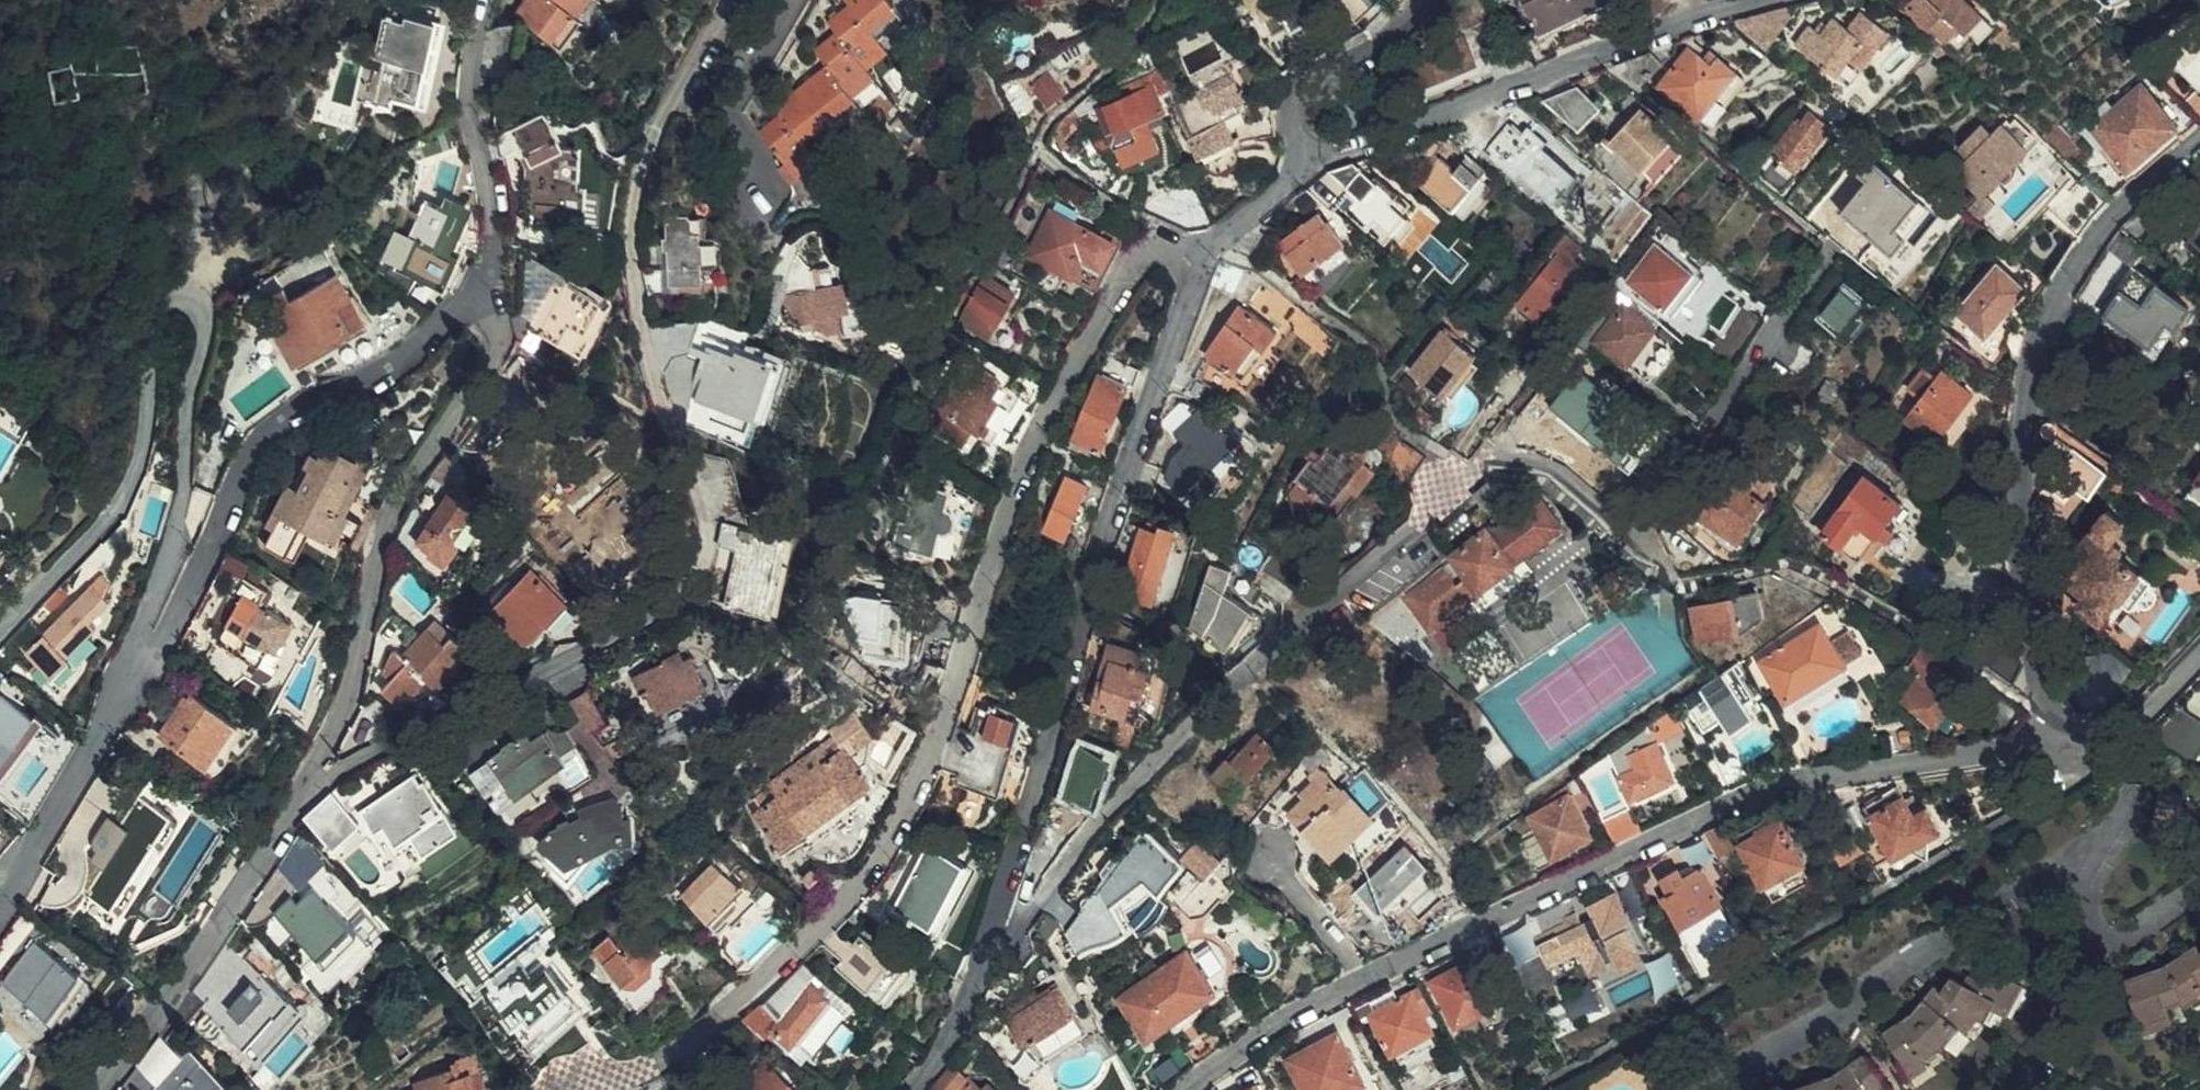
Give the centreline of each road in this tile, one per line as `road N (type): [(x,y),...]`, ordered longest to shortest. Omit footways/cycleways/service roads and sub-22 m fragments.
road 1 (residential): [(1206,258),(1159,248),(1115,283),(1013,505),(914,806),(883,857),(716,1021),(651,1063),(574,1087)]
road 2 (residential): [(730,0),(645,163),(633,209),(632,271),(646,358),(699,509),(705,560),(655,616),(304,784)]
road 3 (residential): [(2061,739),(1761,790),(1277,1026),(1179,1089)]
road 4 (residential): [(147,669),(139,633),(180,512),(204,329),(183,300),(162,305),(148,322),(137,462),(121,499),(0,632)]
road 5 (residential): [(992,939),(1099,556),(1206,258)]
road 6 (residential): [(992,939),(1011,937),(1110,807),(1244,672),(1416,527),(1464,476)]
road 7 (residential): [(2061,739),(2041,680),(2022,537),(2027,393),(2038,346),(2063,286),(2116,214),(2199,145)]
road 8 (residential): [(304,784),(350,689),(390,519),(496,346),(492,319),(475,296)]
road 9 (residential): [(147,669),(218,540),(252,456),(283,423),(390,367),(475,296)]
road 10 (residential): [(1757,0),(1339,150),(1305,154)]
road 11 (residential): [(98,1089),(304,784)]
road 12 (residential): [(0,910),(147,669)]
road 13 (residential): [(1305,154),(1292,136),(1303,97),(1367,56),(1429,0)]
road 14 (residential): [(475,296),(490,260),(492,197),(471,93)]
road 15 (residential): [(912,1089),(960,1021),(992,939)]
road 16 (residential): [(2061,739),(2116,727),(2199,653)]
road 17 (residential): [(1305,154),(1286,184),(1212,247)]

